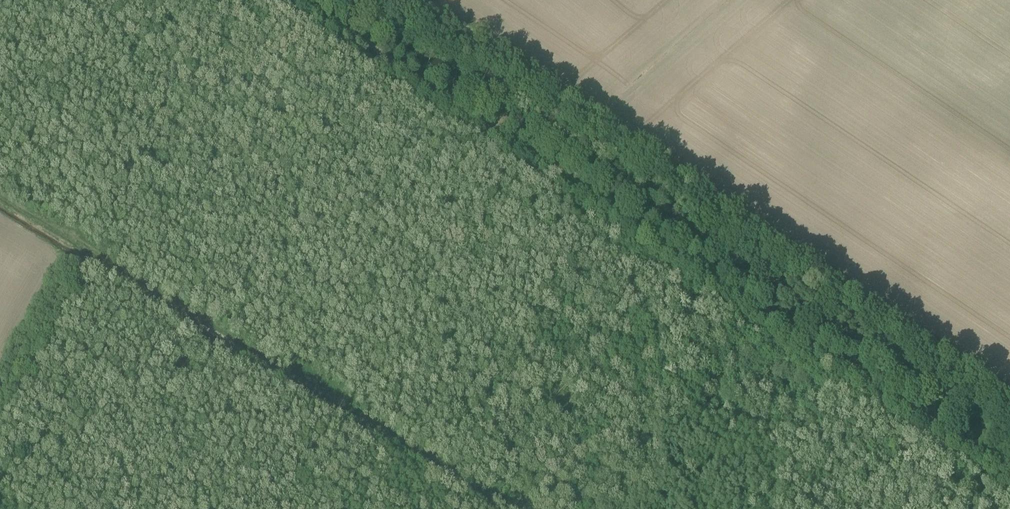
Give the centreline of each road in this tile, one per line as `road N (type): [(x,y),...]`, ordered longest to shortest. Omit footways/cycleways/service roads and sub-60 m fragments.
road 1 (track): [(1009,472),(300,0)]
road 2 (track): [(1009,390),(426,0)]

